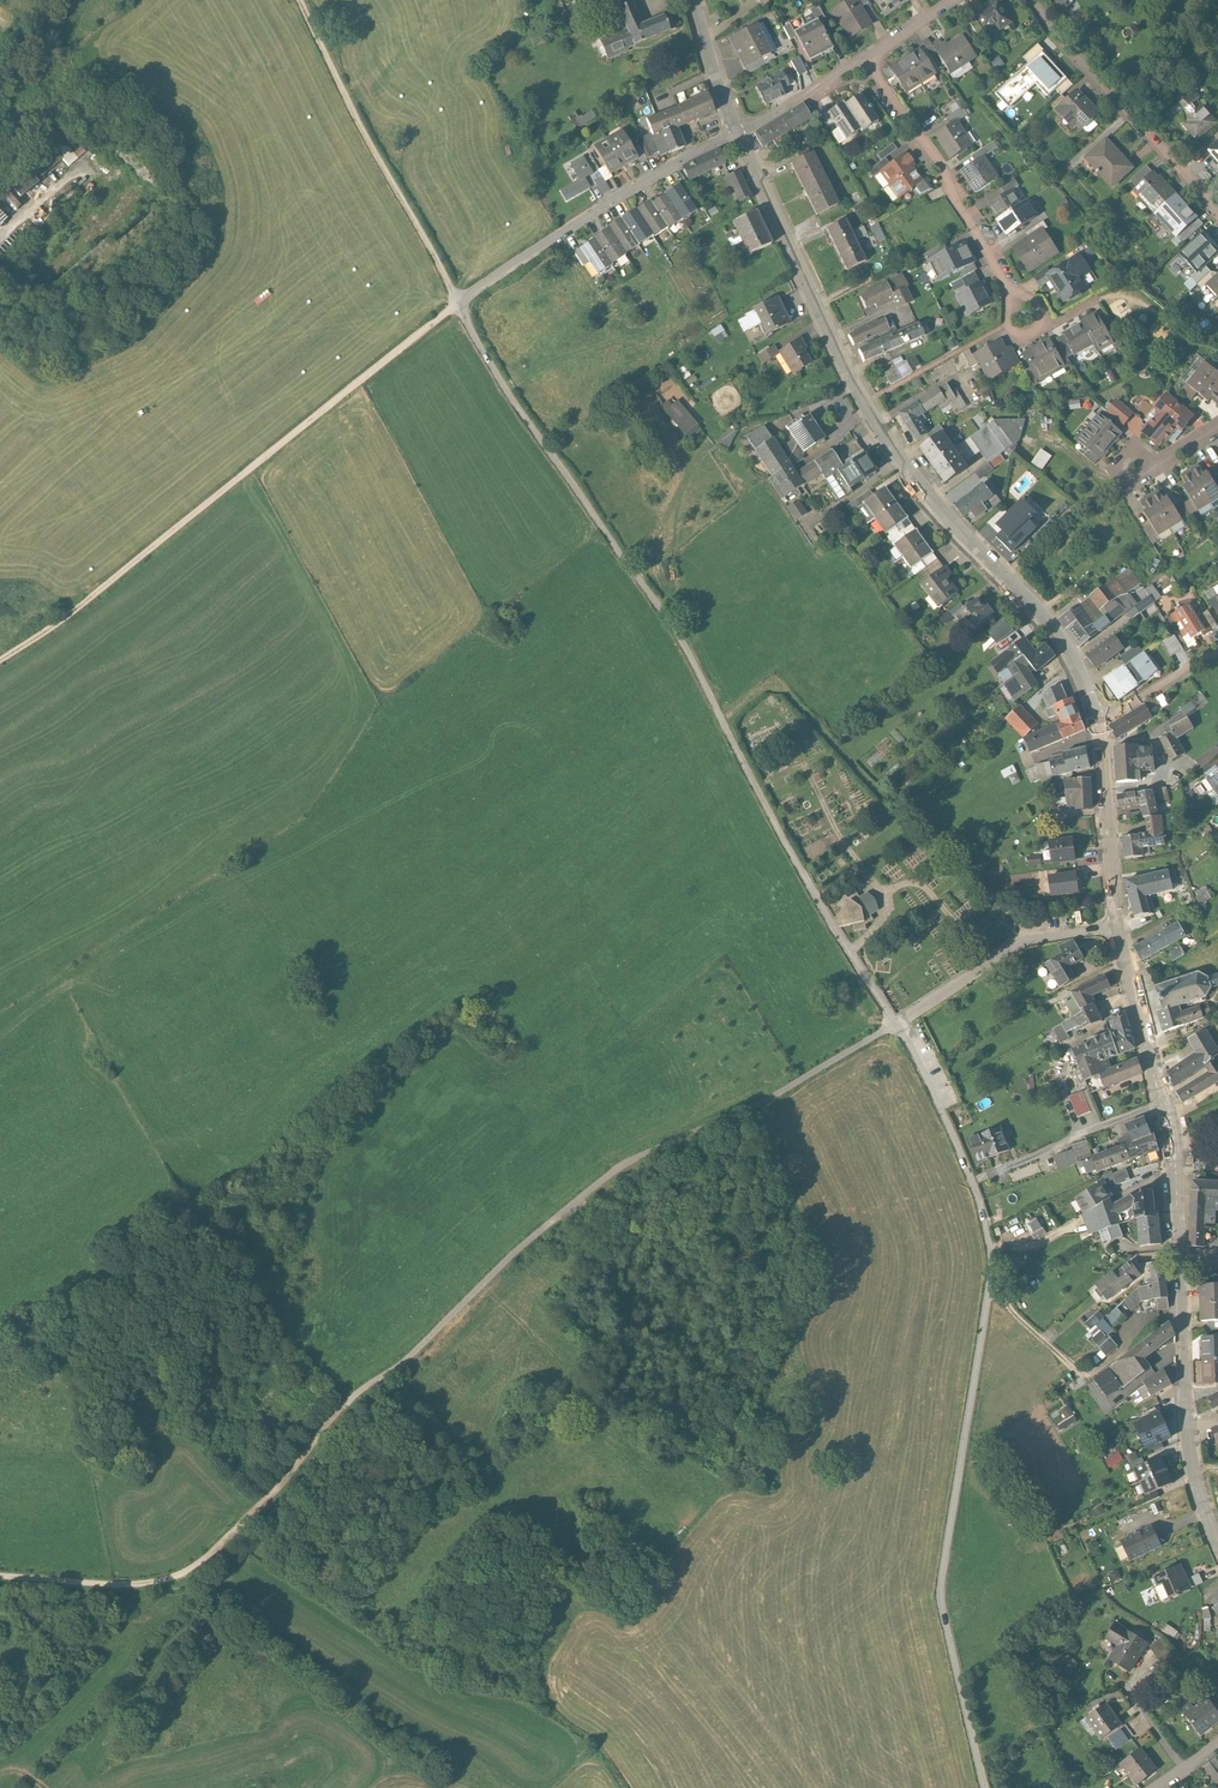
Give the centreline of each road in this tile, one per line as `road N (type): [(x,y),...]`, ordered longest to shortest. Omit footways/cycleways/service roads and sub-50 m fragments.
road 1 (track): [(0,1575),(122,1583),(186,1571),(240,1527),(352,1397),(410,1356),(595,1188),(634,1158),(747,1109),(895,1024),(730,742),(674,618),(480,353),(456,301)]
road 2 (track): [(984,1787),(942,1579),(991,1255),(938,1106)]
road 3 (secondary): [(739,135),(886,436),(1066,647),(1098,723)]
road 4 (secondary): [(1117,928),(1172,1140),(1189,1446),(1217,1544)]
road 5 (track): [(0,661),(65,619),(456,301)]
road 6 (track): [(456,301),(294,0)]
road 7 (residential): [(1117,928),(1020,943),(895,1024),(938,1106)]
road 8 (residential): [(739,135),(612,200),(456,301)]
road 9 (residential): [(865,58),(968,210),(1025,317)]
road 10 (residential): [(1030,0),(1063,49),(1217,214)]
road 11 (secondary): [(1098,723),(1117,928)]
road 12 (track): [(380,1616),(356,1608),(240,1527)]
road 13 (residential): [(739,135),(865,58)]
road 14 (secondary): [(694,0),(739,135)]
road 15 (residential): [(1217,650),(1098,723)]
road 16 (track): [(989,1290),(1082,1374)]
road 17 (residential): [(1217,431),(1110,486)]

